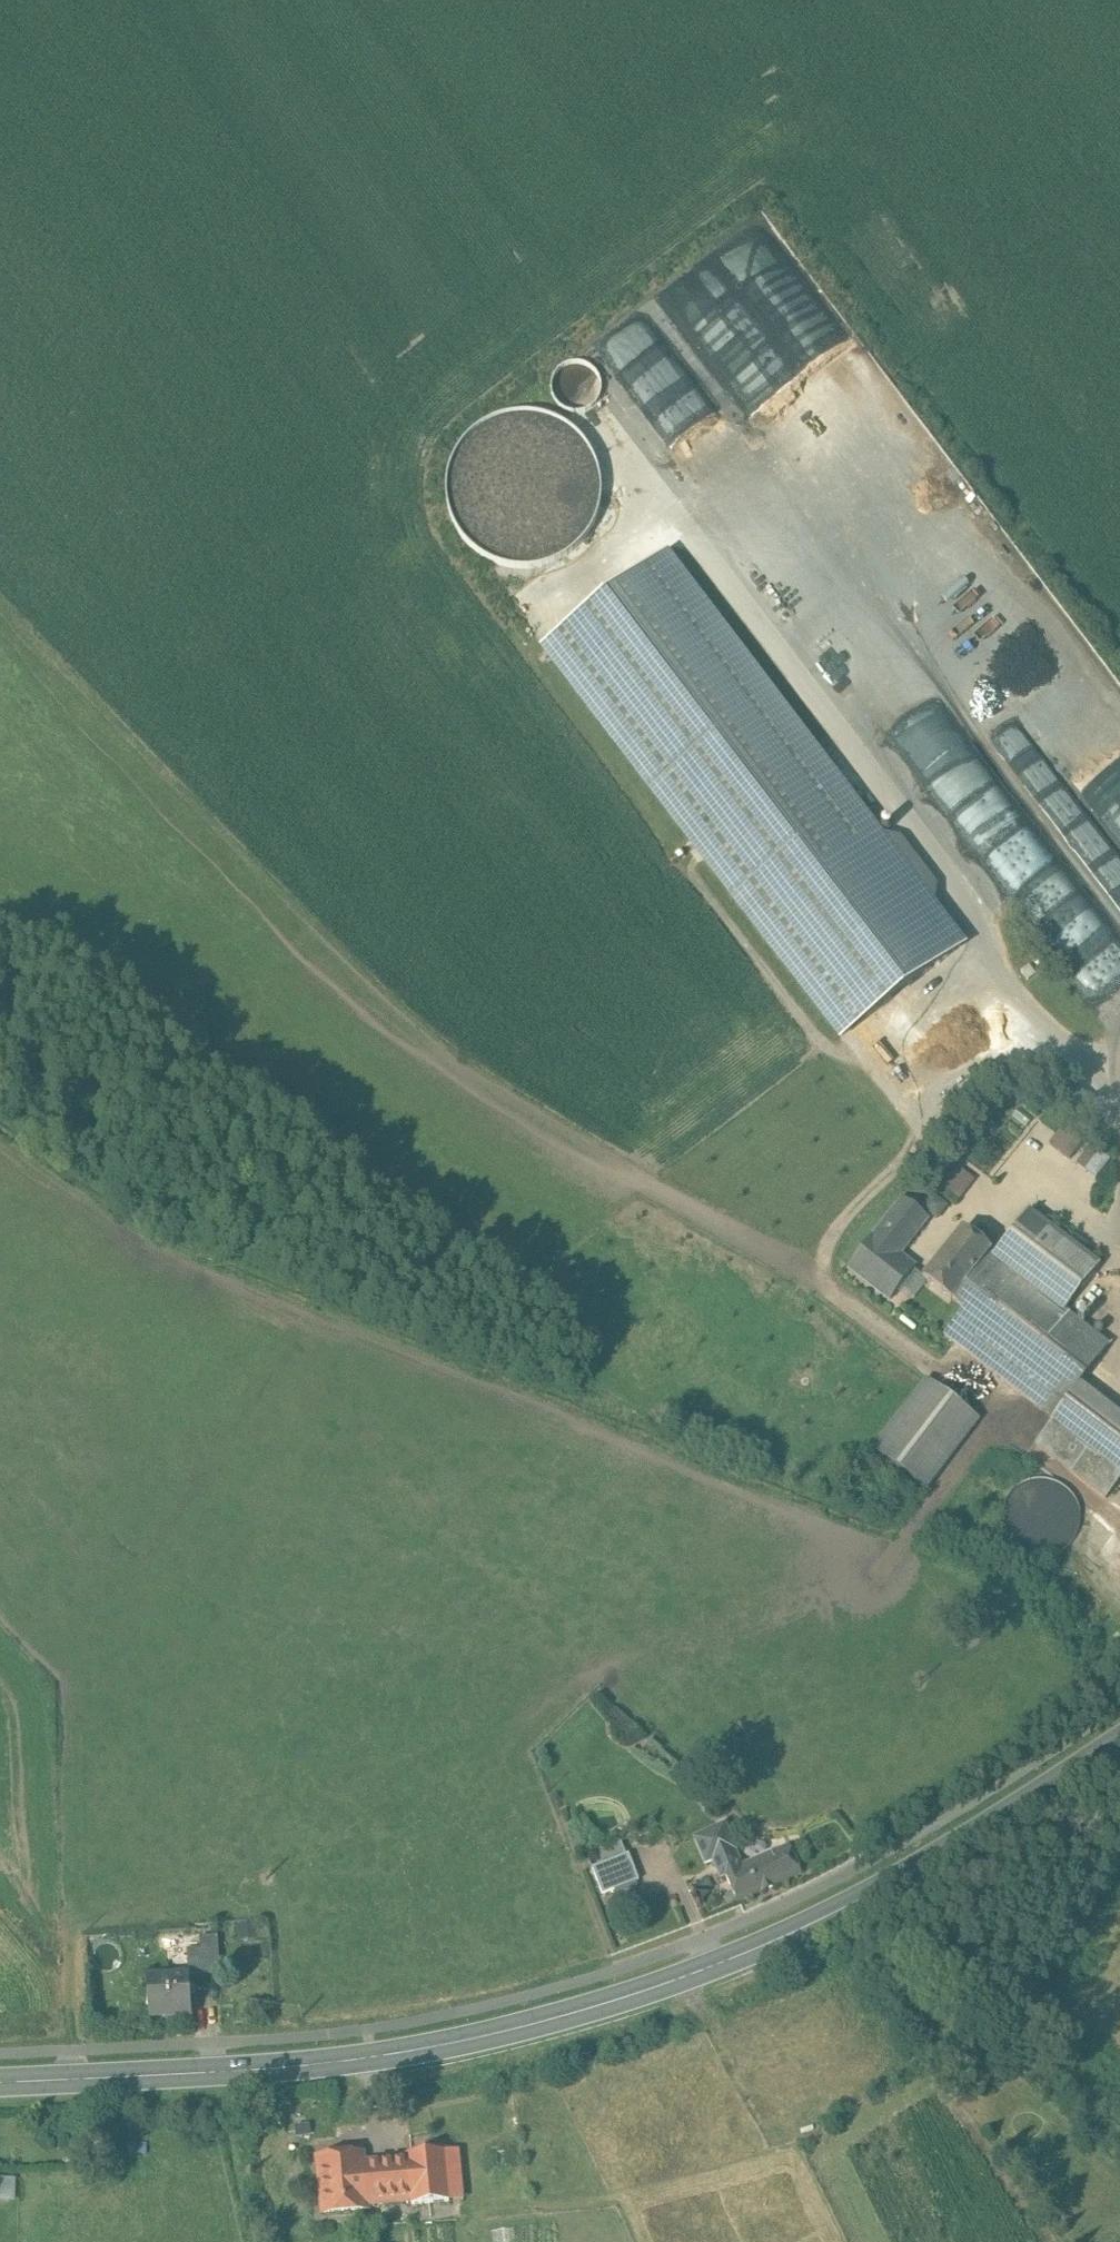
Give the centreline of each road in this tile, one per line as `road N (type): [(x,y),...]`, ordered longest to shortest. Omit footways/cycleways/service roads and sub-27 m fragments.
road 1 (secondary): [(0,2082),(406,2052),(575,2012),(749,1952),(918,1870),(1119,1740)]
road 2 (track): [(68,2079),(67,1923)]

